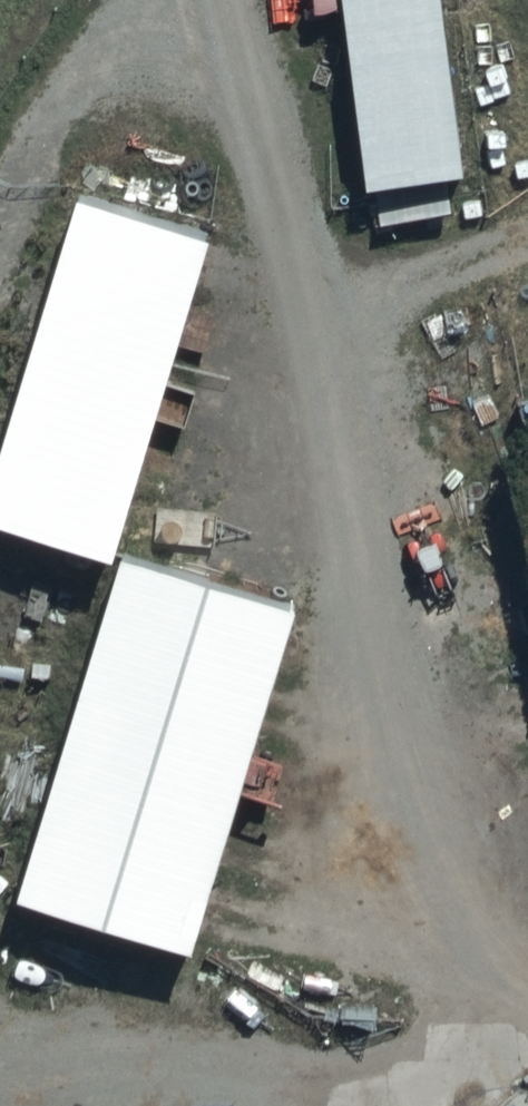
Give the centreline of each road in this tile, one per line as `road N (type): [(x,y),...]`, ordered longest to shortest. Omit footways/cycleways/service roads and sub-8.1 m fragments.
road 1 (track): [(527,990),(495,972),(430,864),(365,621),(233,0)]
road 2 (track): [(0,1029),(124,1069),(283,1063),(527,1007)]
road 3 (track): [(185,0),(62,134),(0,259)]

